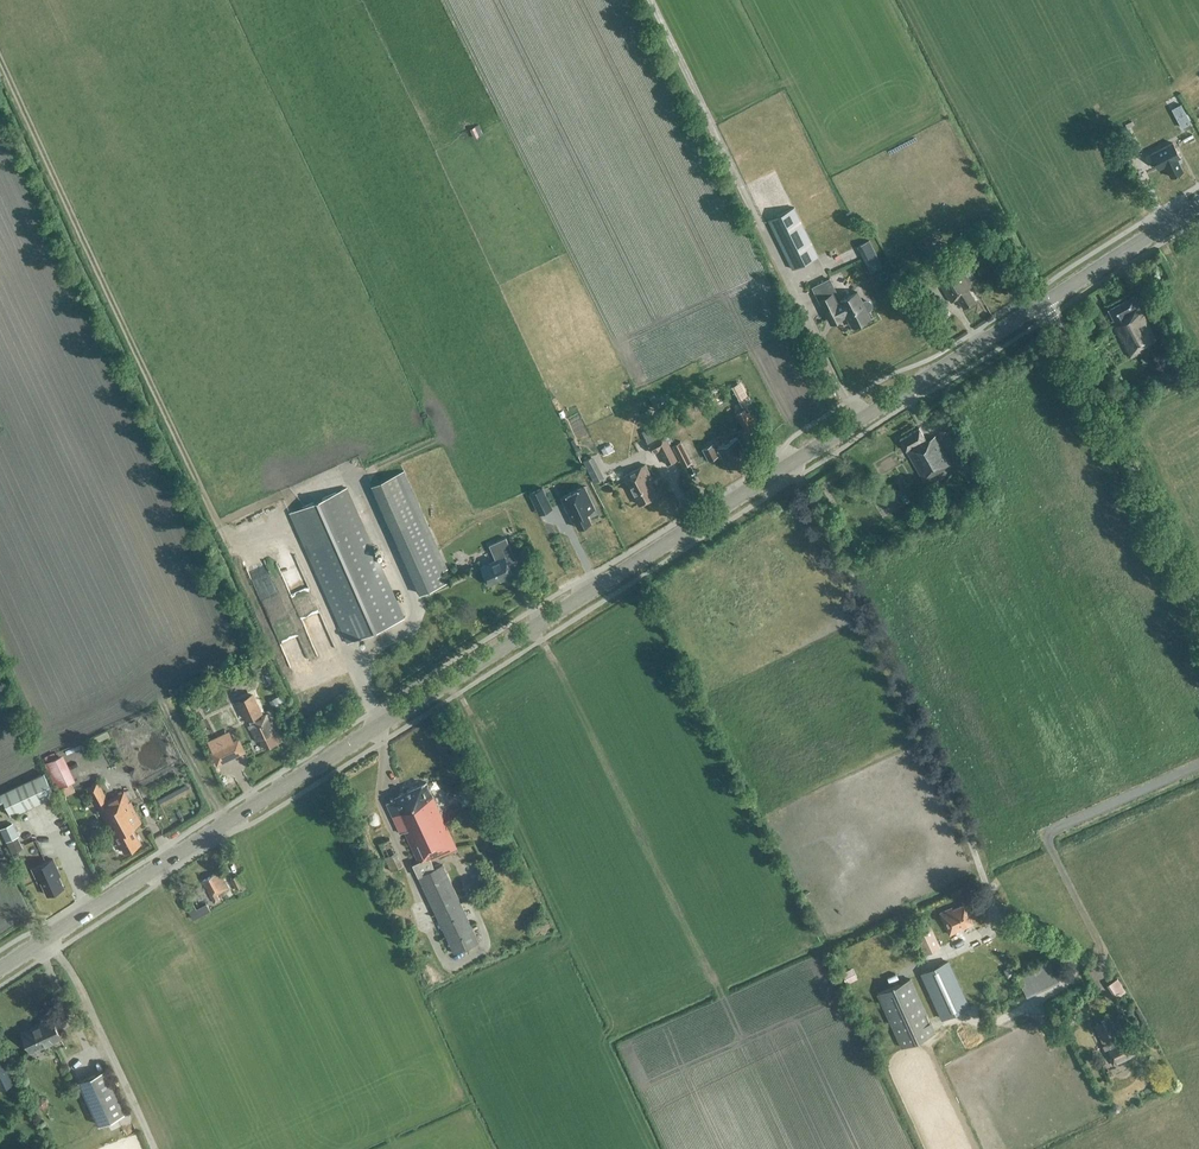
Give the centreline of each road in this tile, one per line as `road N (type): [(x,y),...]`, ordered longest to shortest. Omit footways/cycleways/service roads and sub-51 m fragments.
road 1 (tertiary): [(0,968),(1044,302)]
road 2 (unclassified): [(1198,598),(1044,302)]
road 3 (tertiary): [(1044,302),(1198,203)]

